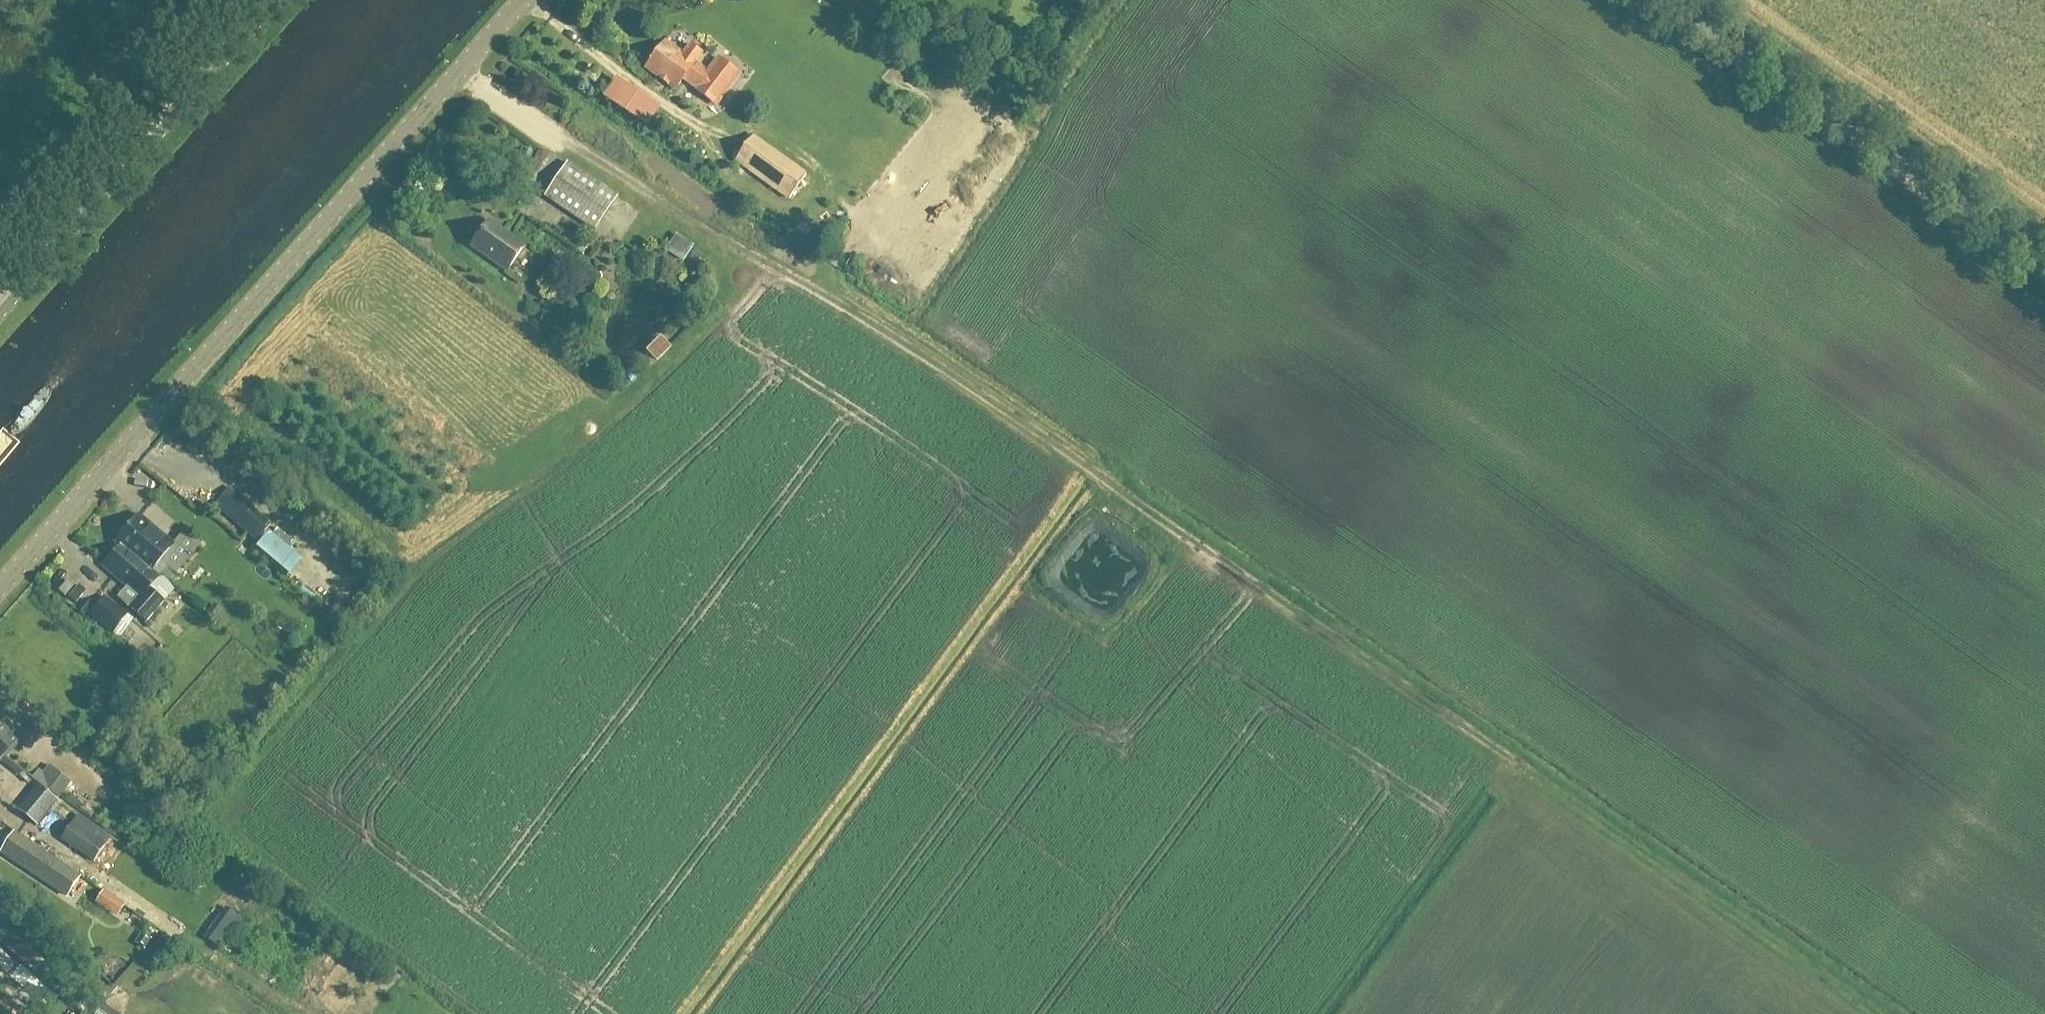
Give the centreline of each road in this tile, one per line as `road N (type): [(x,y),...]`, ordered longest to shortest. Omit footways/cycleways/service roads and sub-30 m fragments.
road 1 (tertiary): [(0,588),(522,0)]
road 2 (unclassified): [(2044,265),(1667,0)]
road 3 (unclassified): [(0,314),(278,0)]

